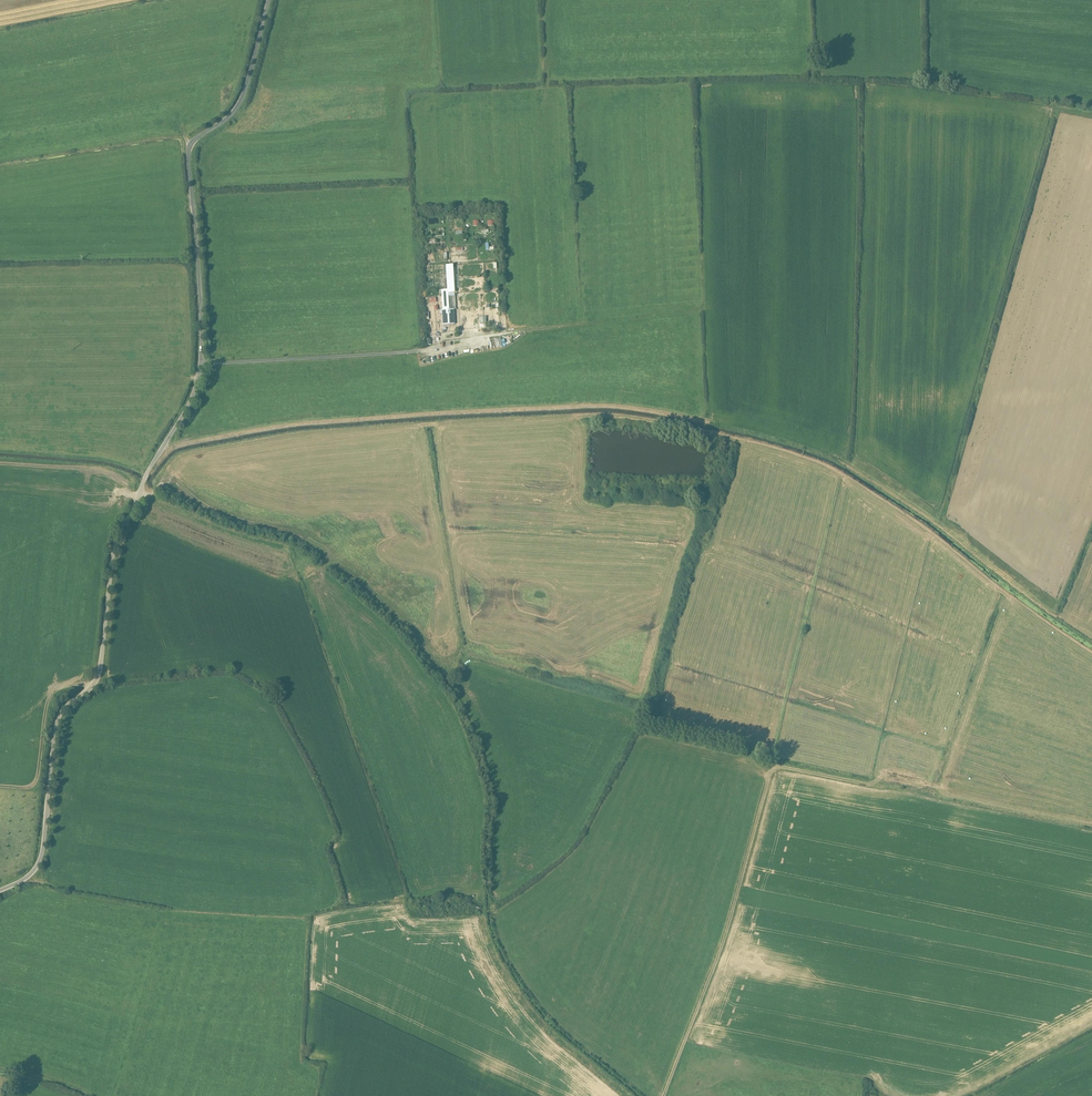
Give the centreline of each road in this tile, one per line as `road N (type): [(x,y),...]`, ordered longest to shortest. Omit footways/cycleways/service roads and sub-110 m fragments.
road 1 (unclassified): [(0,890),(26,879),(41,859),(56,725),(97,683),(118,542),(196,386),(202,339),(190,145),(237,109),(269,0)]
road 2 (track): [(771,767),(724,941),(664,1095)]

